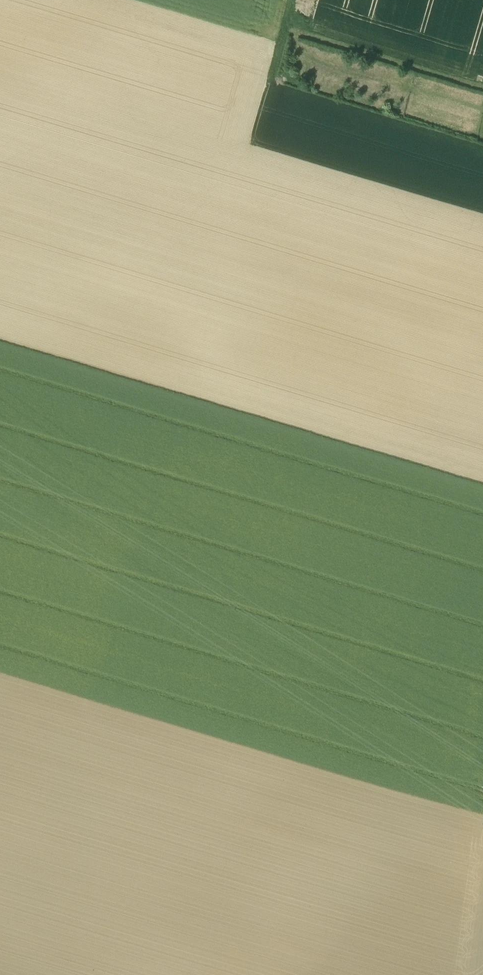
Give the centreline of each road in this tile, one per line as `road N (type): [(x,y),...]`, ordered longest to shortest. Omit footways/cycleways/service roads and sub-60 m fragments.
road 1 (track): [(284,32),(482,91)]

